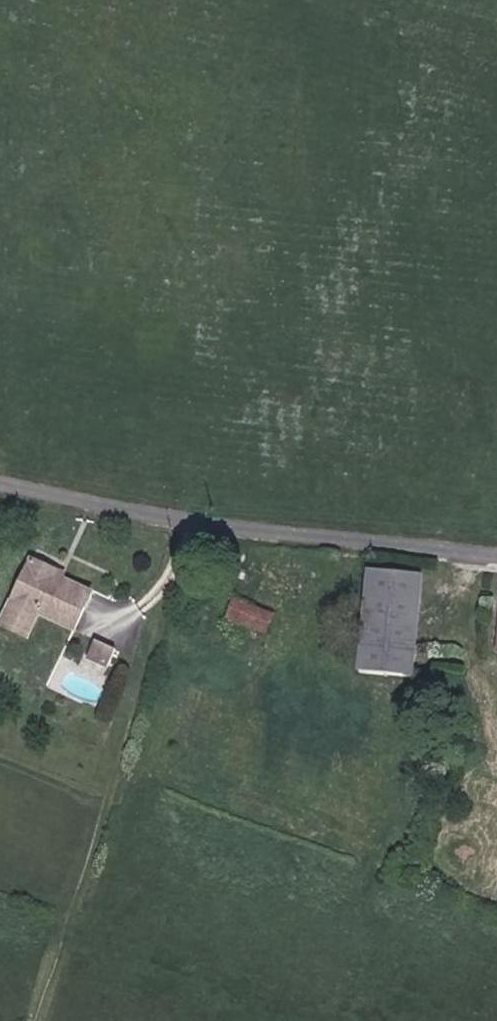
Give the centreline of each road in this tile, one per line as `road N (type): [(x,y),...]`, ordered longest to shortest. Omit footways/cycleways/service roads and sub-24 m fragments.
road 1 (track): [(212,524),(496,552)]

